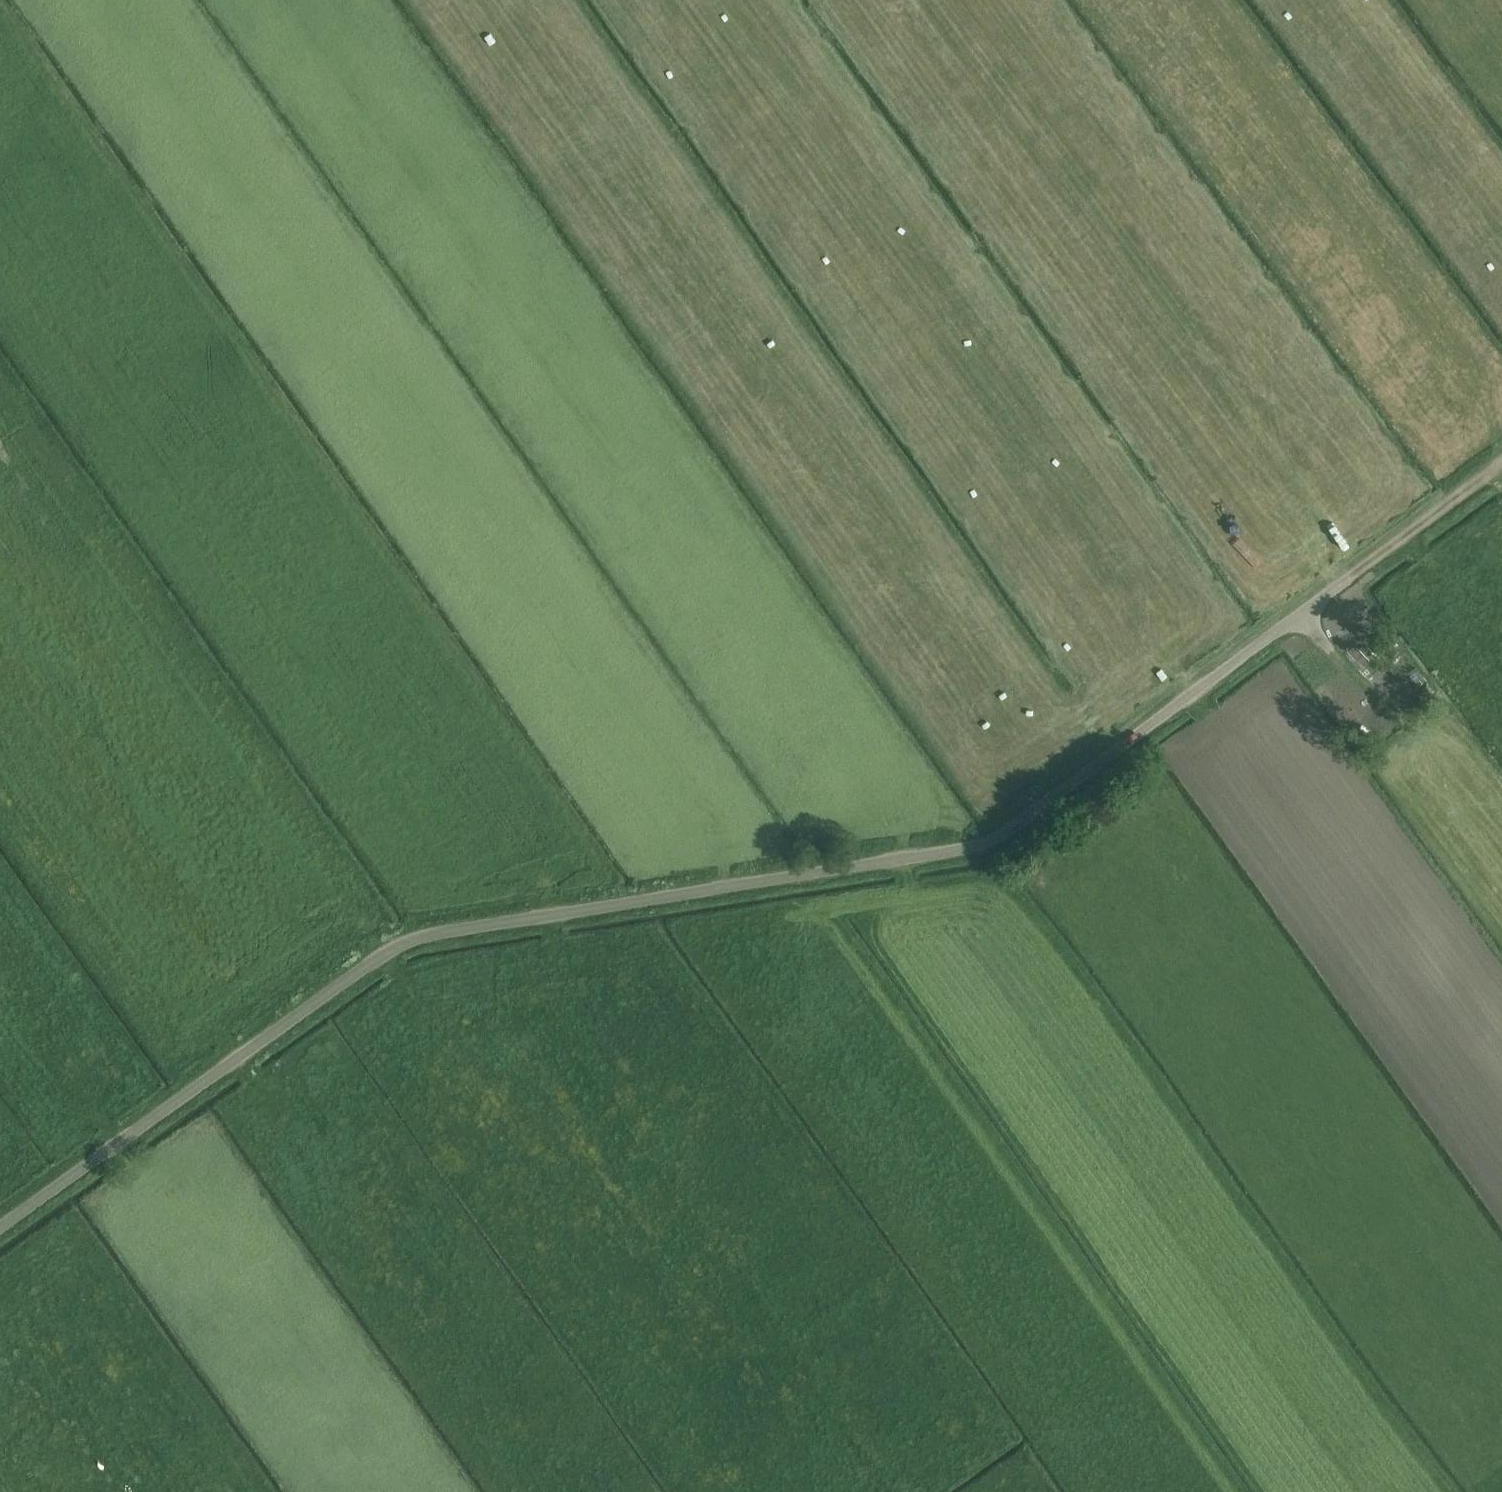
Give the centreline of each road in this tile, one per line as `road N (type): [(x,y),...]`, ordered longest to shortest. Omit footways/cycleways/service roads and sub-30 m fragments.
road 1 (unclassified): [(0,1236),(390,960),(452,933),(991,842),(1346,581)]

